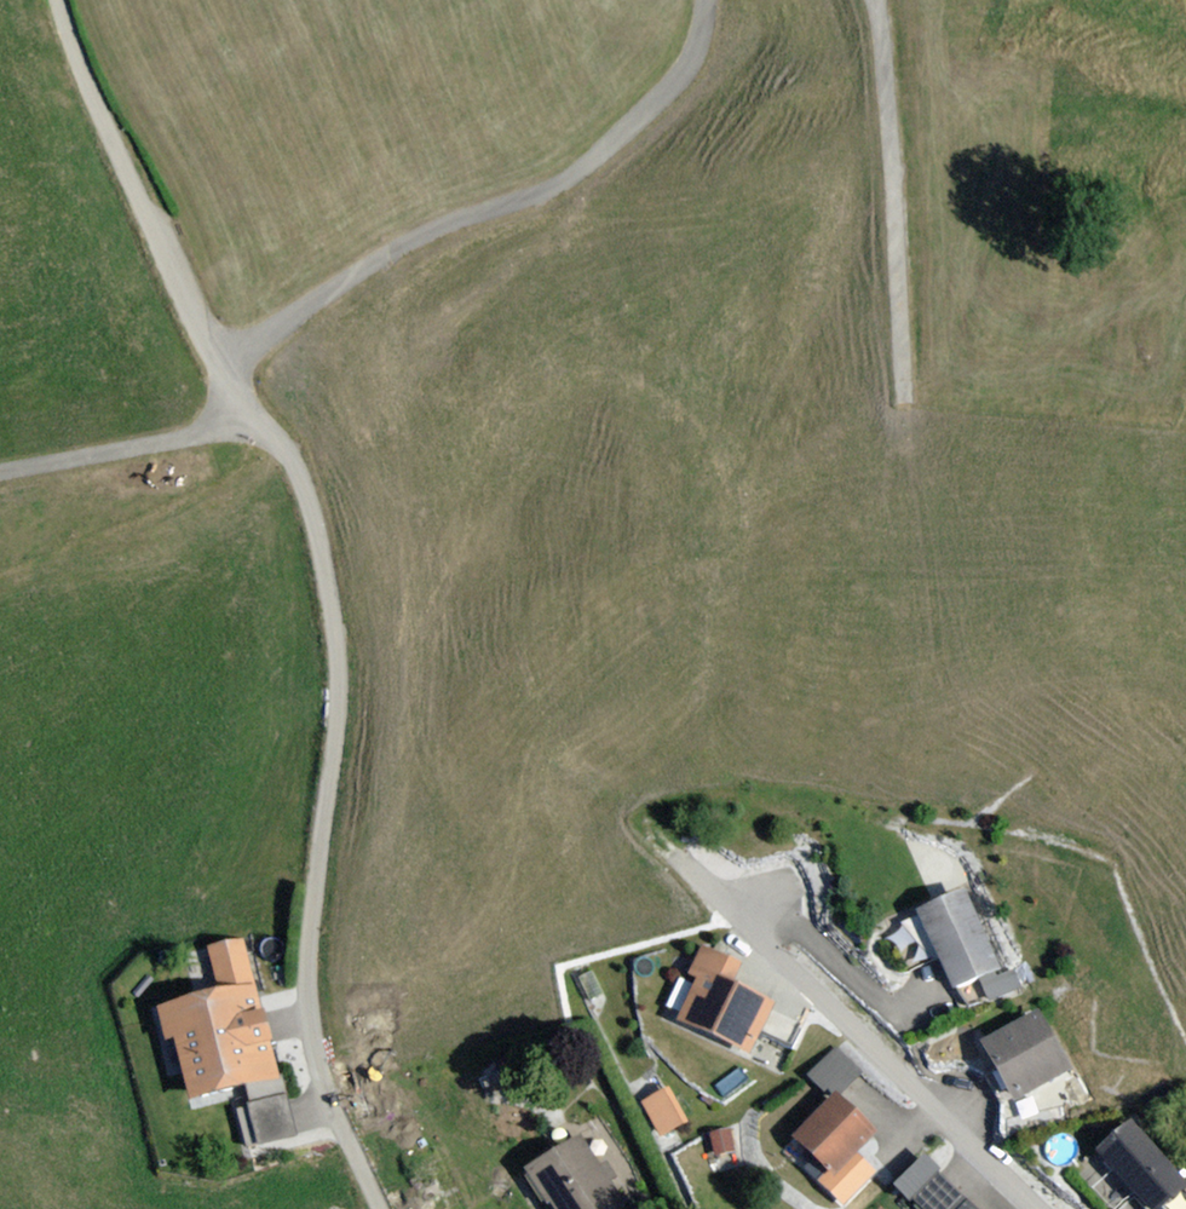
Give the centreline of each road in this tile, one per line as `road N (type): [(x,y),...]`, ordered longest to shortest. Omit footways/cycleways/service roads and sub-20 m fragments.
road 1 (unclassified): [(312,912),(339,688),(313,518),(293,463),(221,370),(169,266),(56,0)]
road 2 (track): [(221,370),(332,285),(471,209),(530,196),(629,127),(686,68),(705,0)]
road 3 (residential): [(1034,1208),(674,855)]
road 4 (track): [(870,0),(878,19),(901,384)]
road 5 (residential): [(378,1208),(315,1054),(307,991),(312,912)]
road 6 (track): [(249,413),(185,439),(0,473)]

